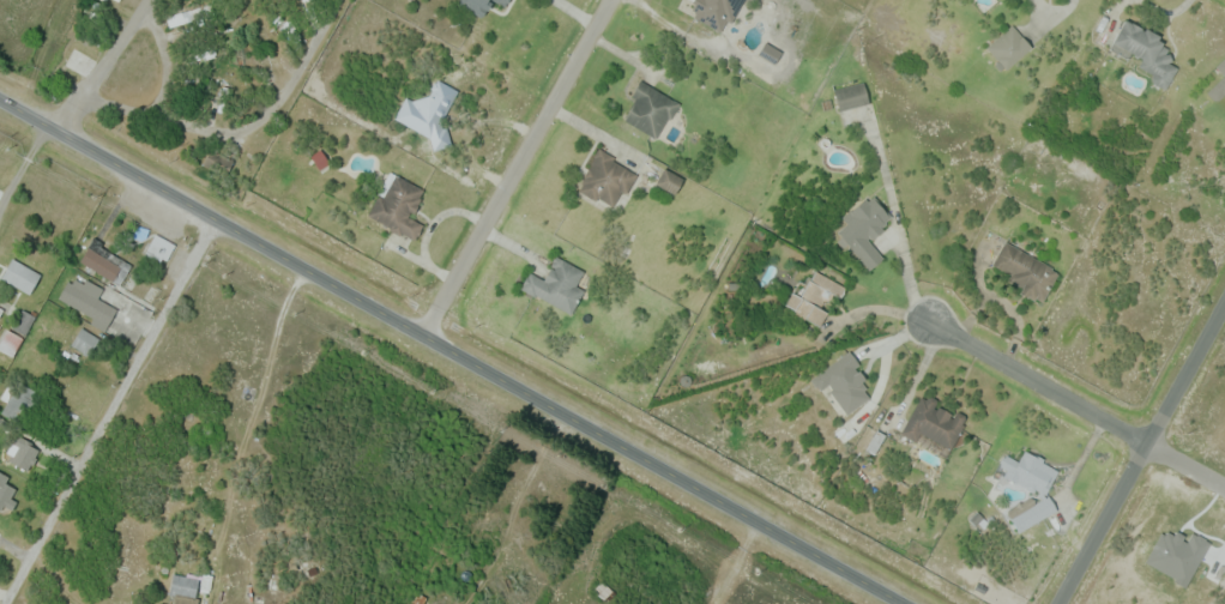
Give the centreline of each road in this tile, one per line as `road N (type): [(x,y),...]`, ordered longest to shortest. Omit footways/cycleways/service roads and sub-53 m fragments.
road 1 (secondary): [(904,603),(0,96)]
road 2 (residential): [(424,333),(611,0)]
road 3 (residential): [(1224,299),(1057,603)]
road 4 (residential): [(1146,442),(931,322)]

